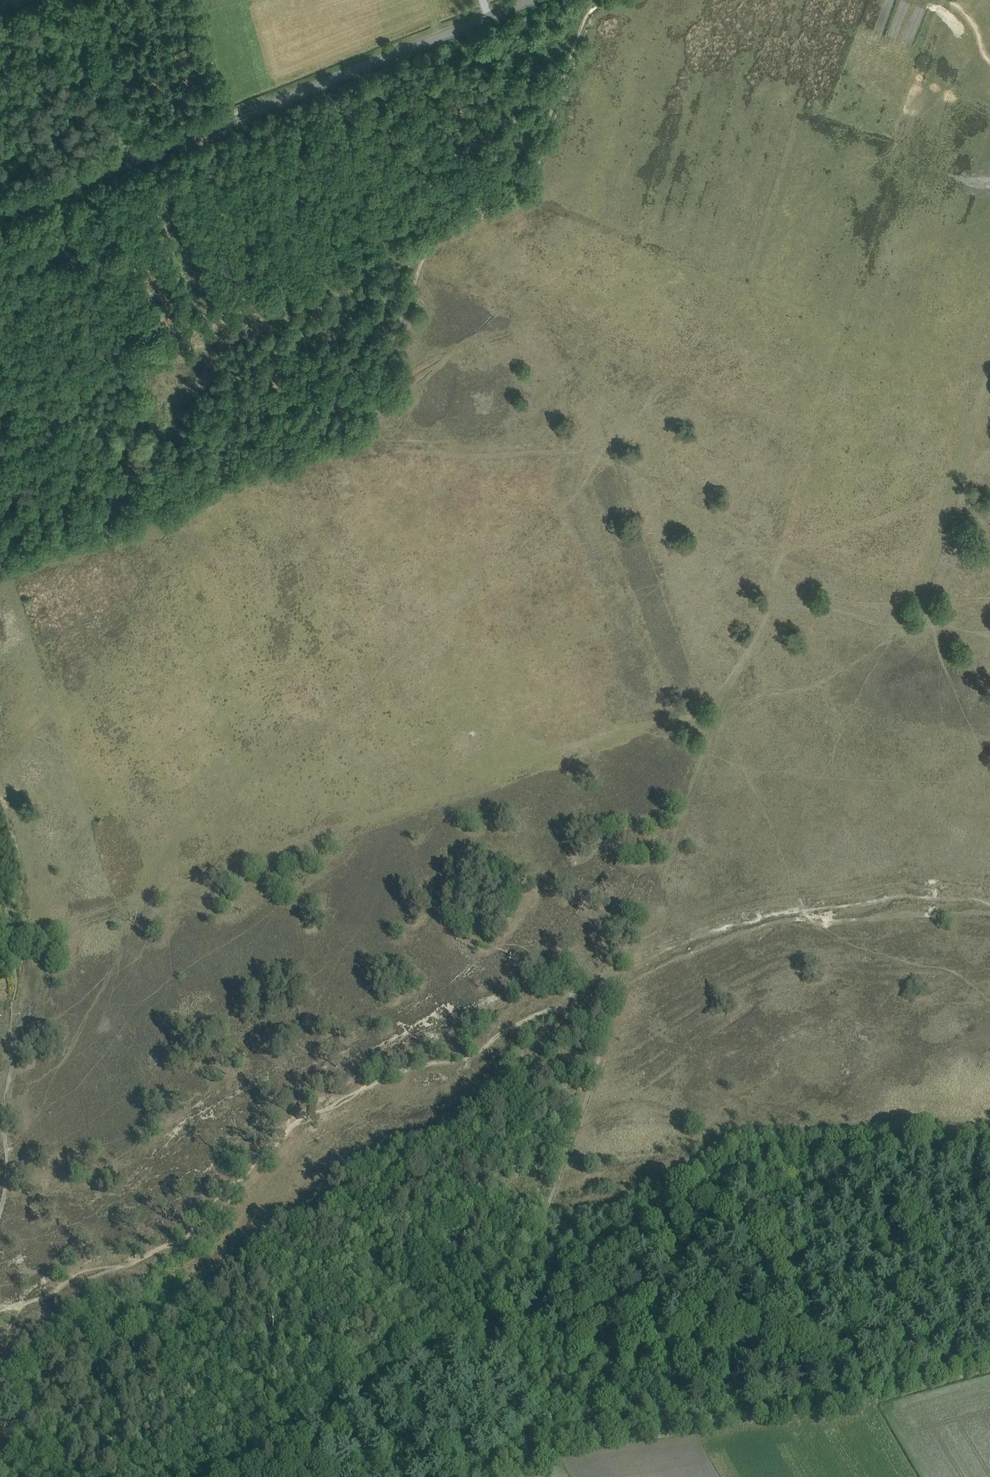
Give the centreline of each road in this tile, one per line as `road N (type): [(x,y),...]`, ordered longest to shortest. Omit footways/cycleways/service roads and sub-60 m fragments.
road 1 (tertiary): [(0,213),(532,0)]

